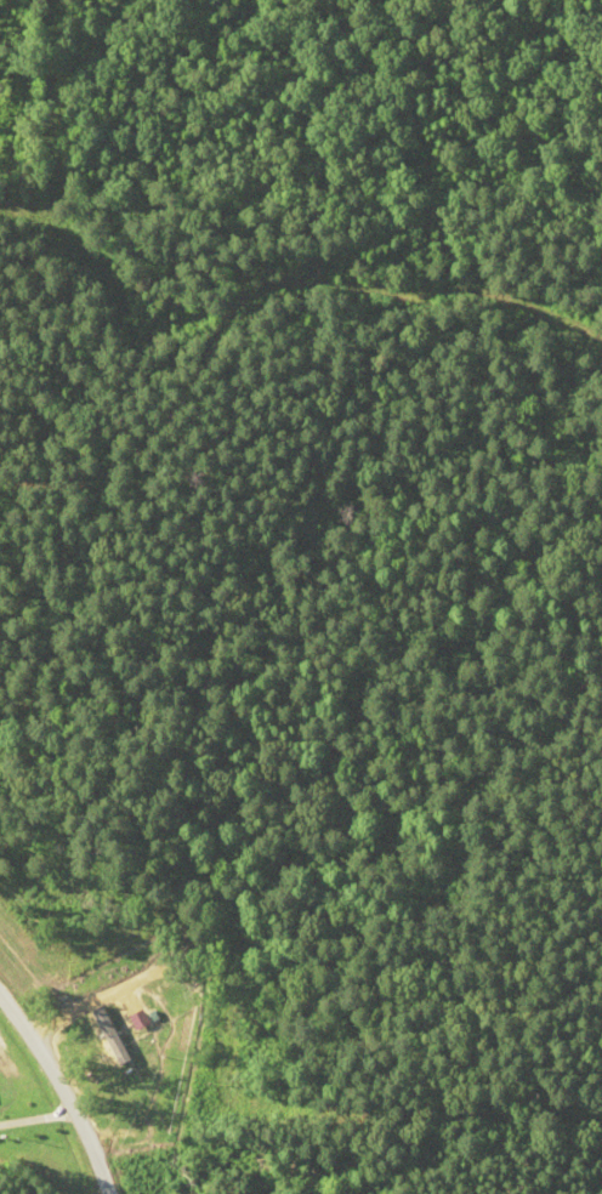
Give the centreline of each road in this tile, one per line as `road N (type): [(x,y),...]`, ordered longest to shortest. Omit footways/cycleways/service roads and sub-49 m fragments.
road 1 (residential): [(104,1193),(56,1054),(0,1011)]

